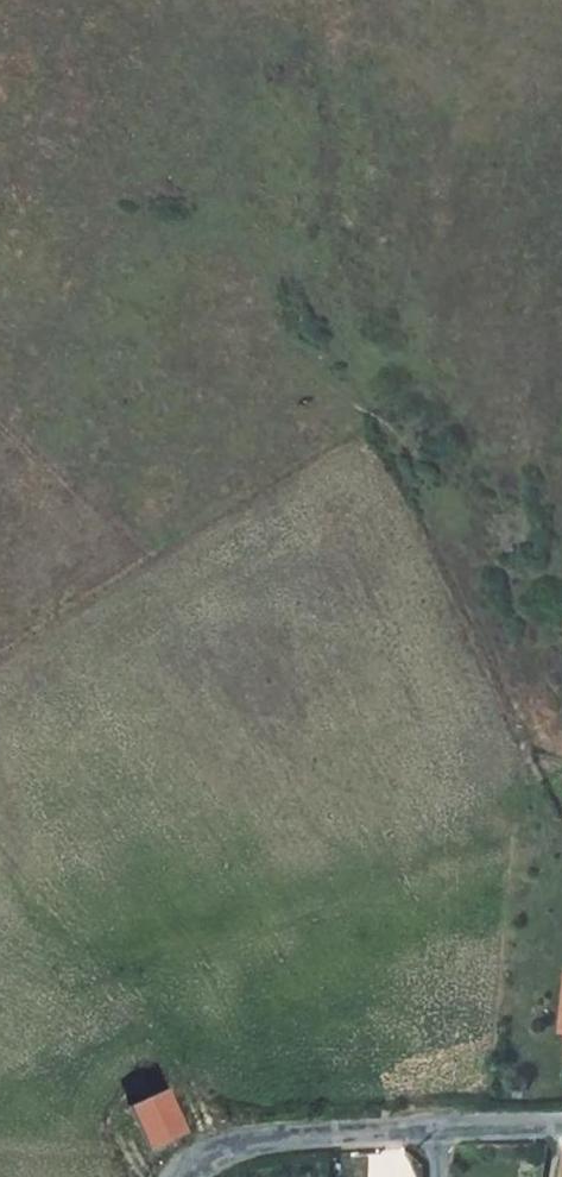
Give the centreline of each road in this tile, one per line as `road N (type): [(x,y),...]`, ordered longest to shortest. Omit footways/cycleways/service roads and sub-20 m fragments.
road 1 (unclassified): [(193,1176),(246,1144),(438,1129)]
road 2 (unclassified): [(438,1129),(561,1122)]

